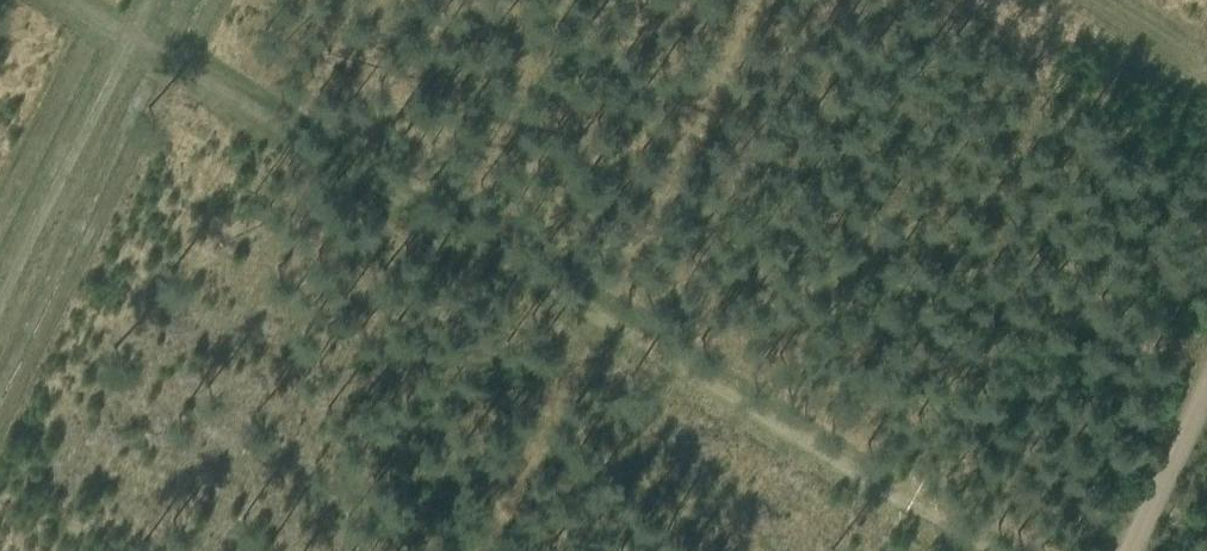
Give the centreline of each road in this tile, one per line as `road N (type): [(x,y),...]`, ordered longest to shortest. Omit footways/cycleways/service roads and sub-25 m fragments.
road 1 (track): [(84,0),(993,550)]
road 2 (track): [(139,0),(0,281)]
road 3 (track): [(1124,550),(1206,378)]

